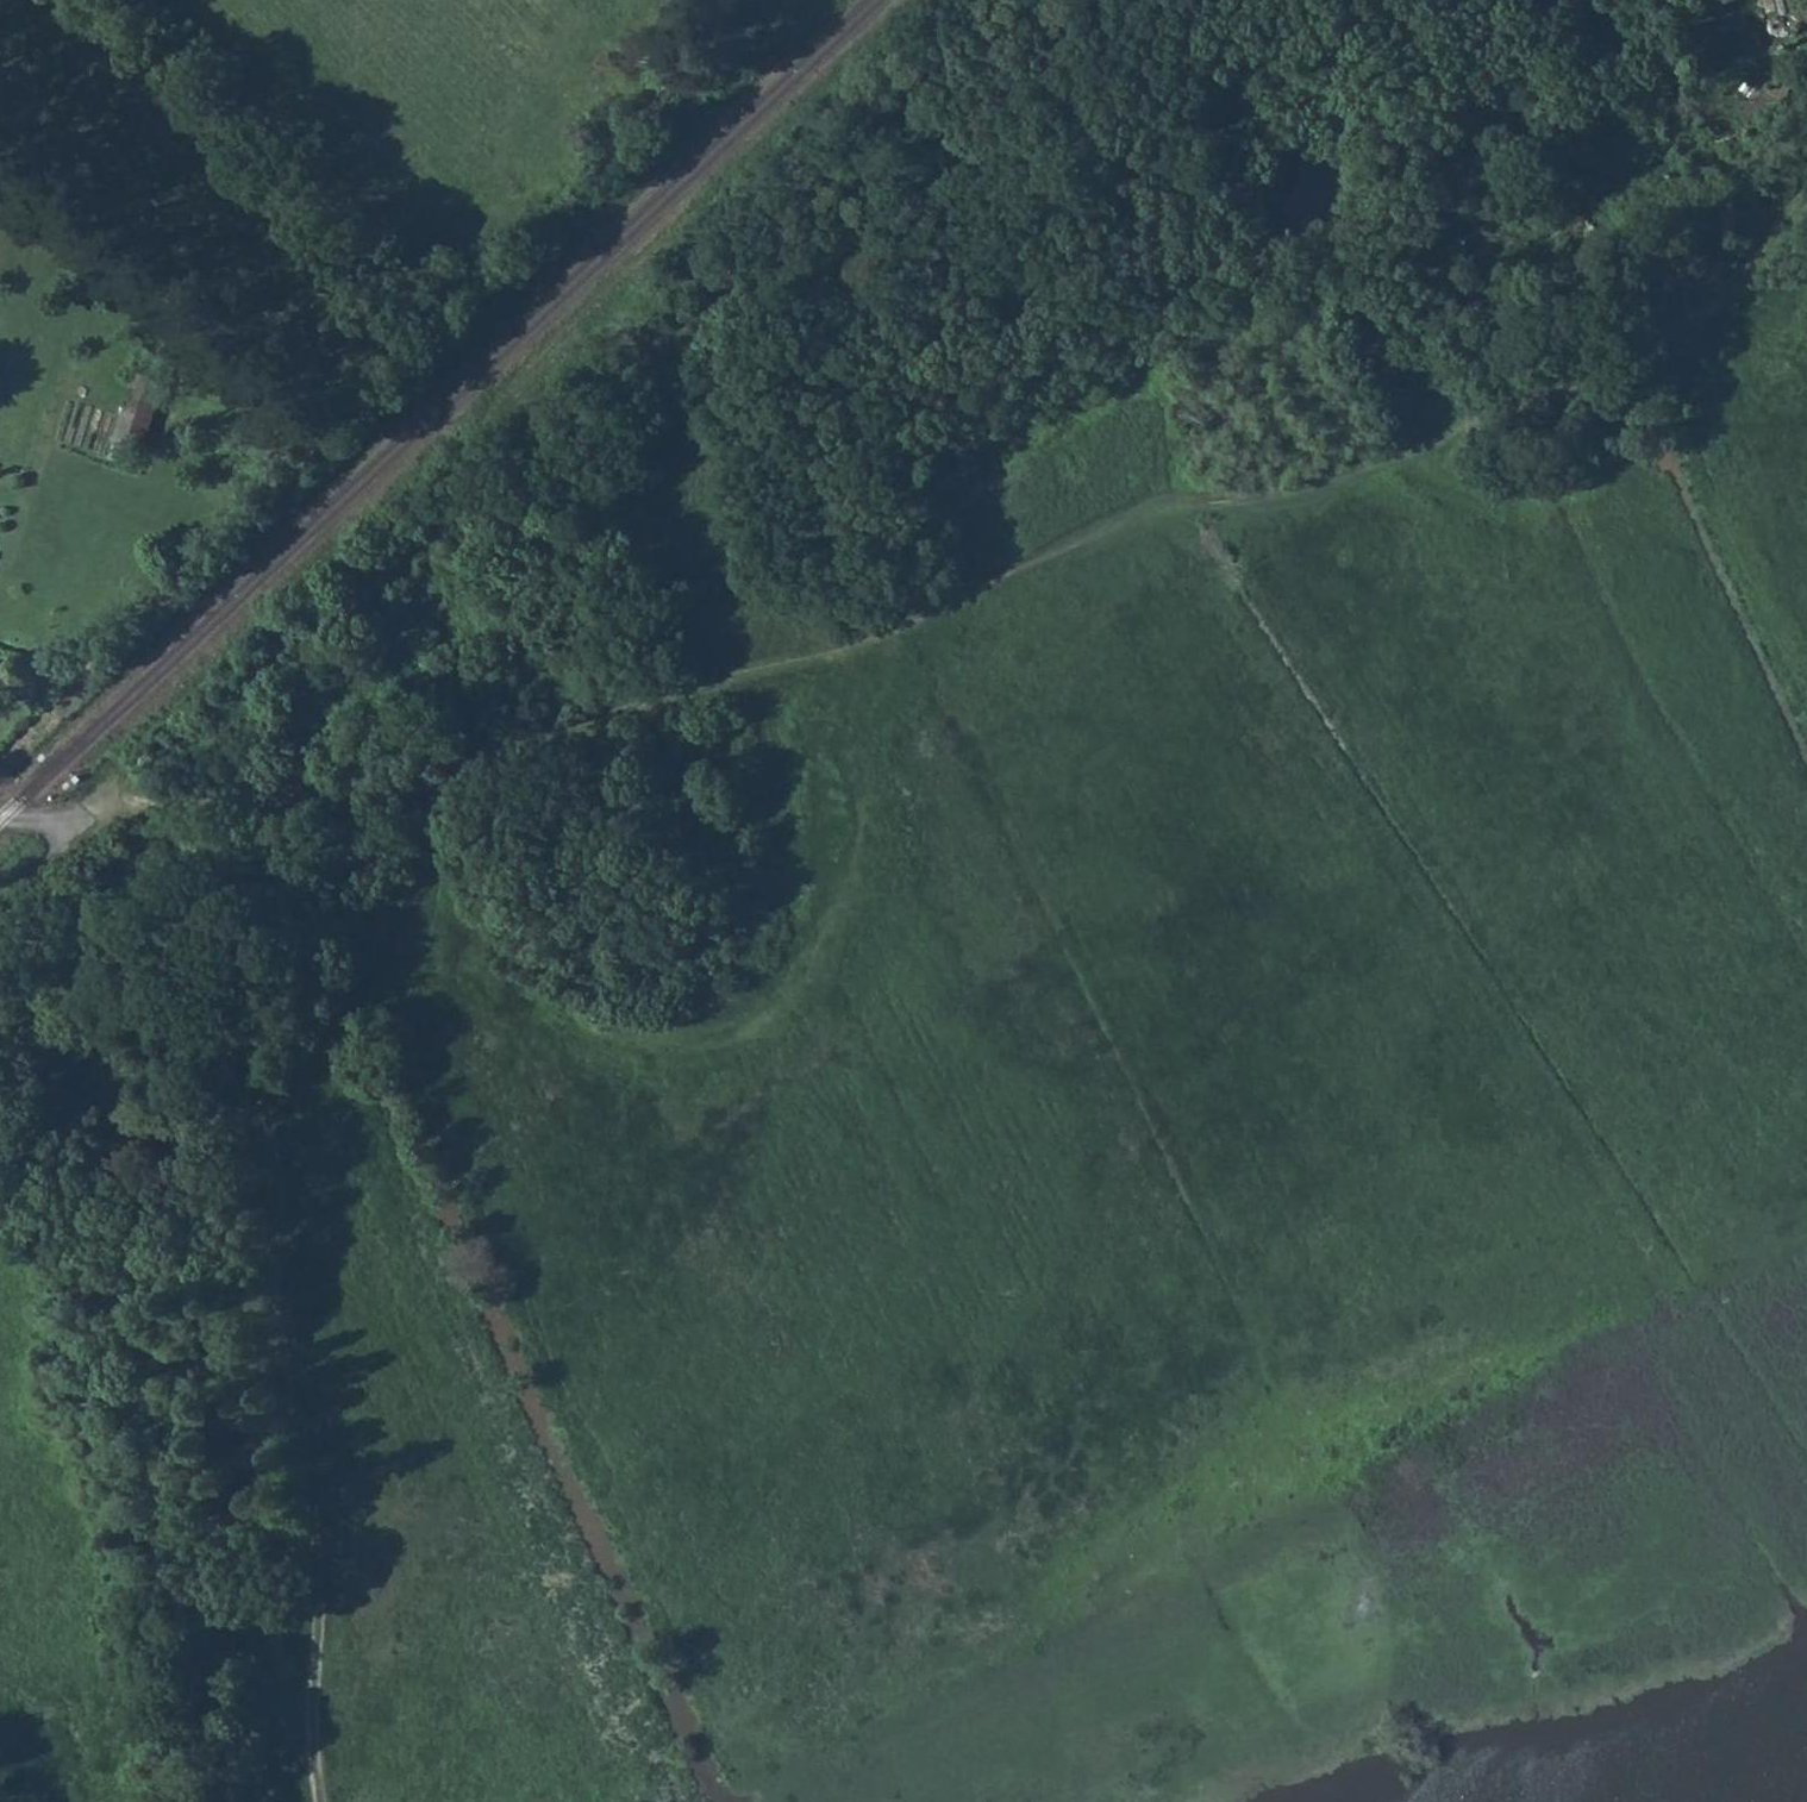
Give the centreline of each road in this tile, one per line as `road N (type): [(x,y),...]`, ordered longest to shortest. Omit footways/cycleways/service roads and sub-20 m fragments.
road 1 (track): [(3,818),(62,820),(140,797),(457,747),(649,704),(712,677),(903,624),(1092,536),(1189,507),(1315,488),(1655,340),(1806,181)]

